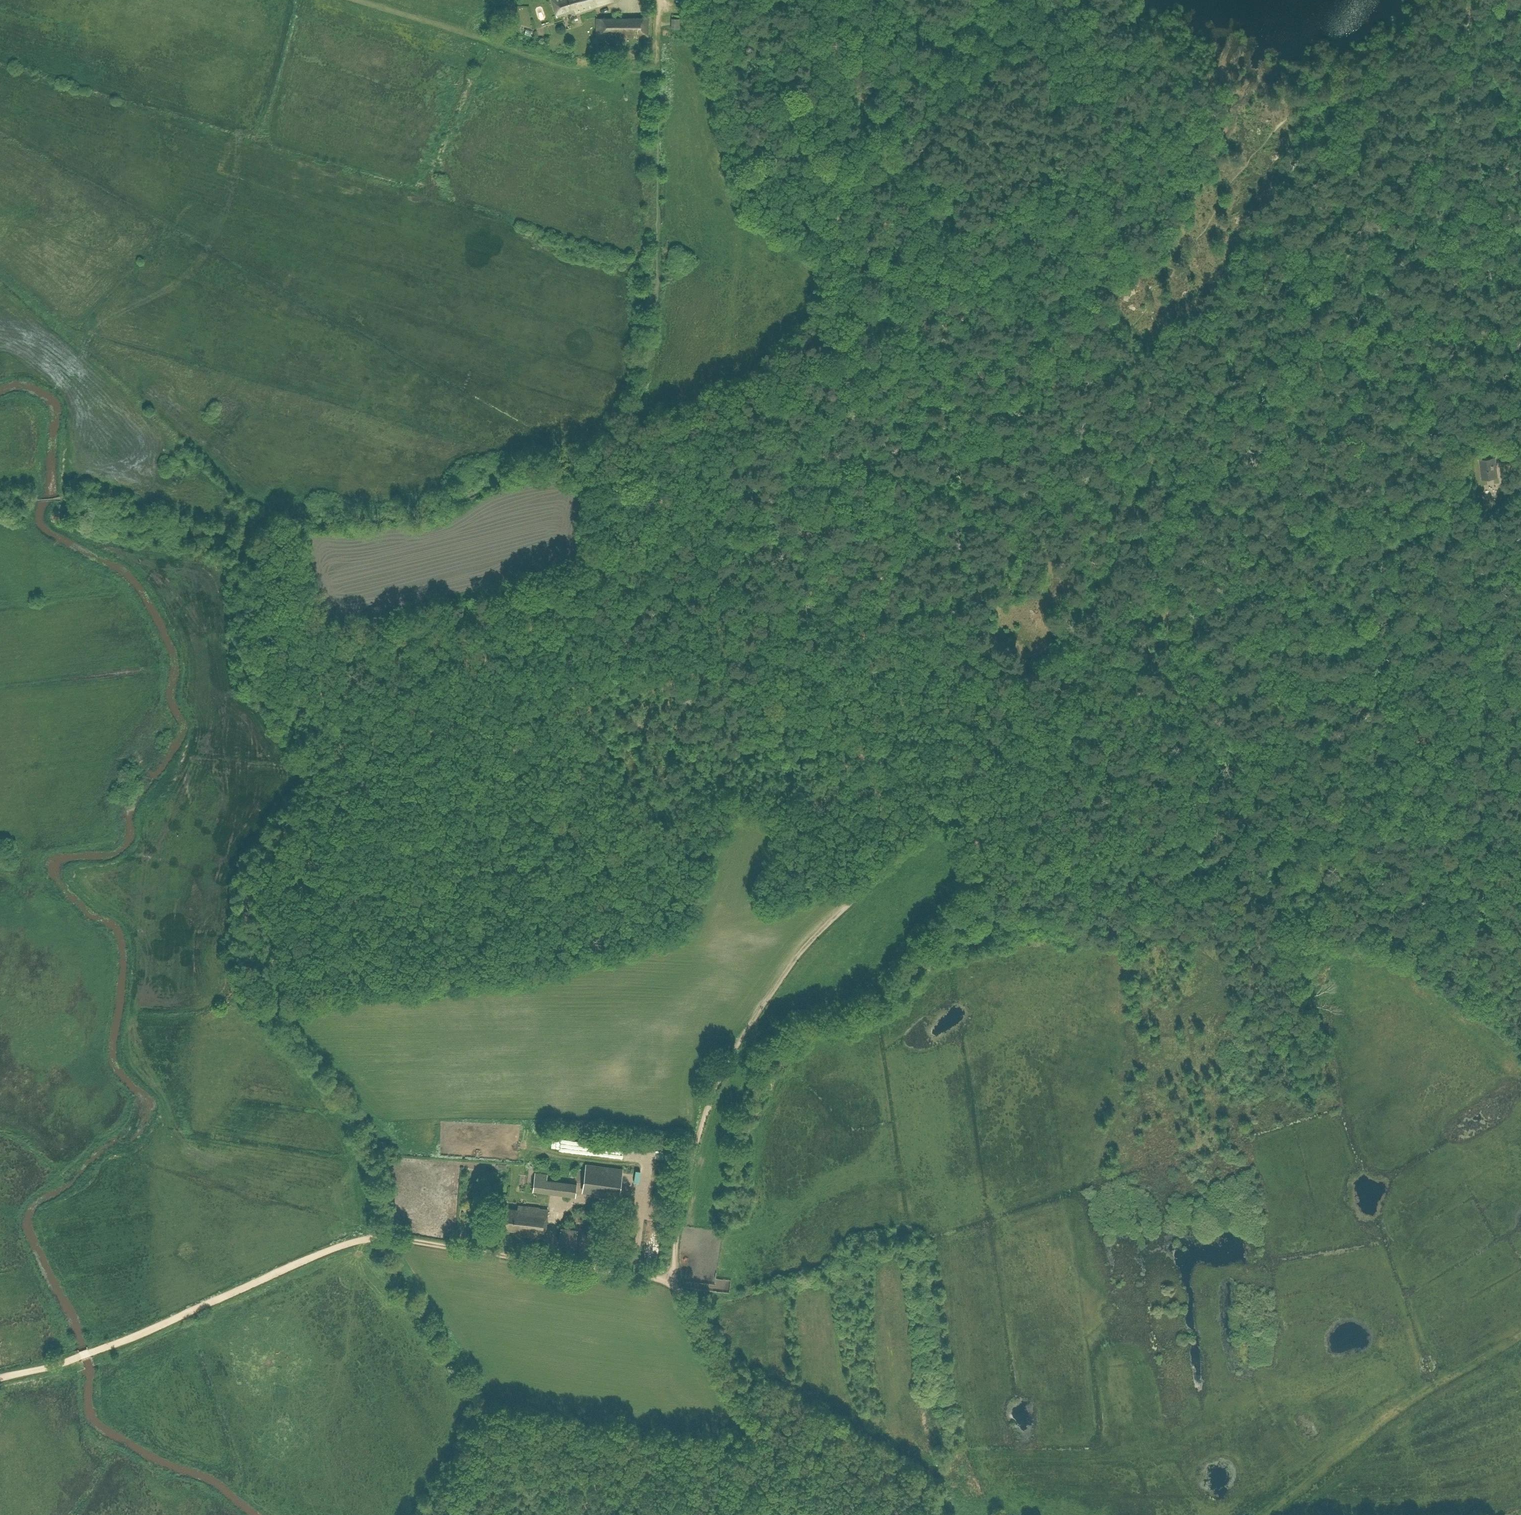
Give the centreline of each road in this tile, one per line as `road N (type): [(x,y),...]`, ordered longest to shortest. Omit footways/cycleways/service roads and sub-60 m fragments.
road 1 (track): [(673,1281),(401,1237),(362,1239),(136,1335),(0,1379)]
road 2 (track): [(621,439),(644,441),(675,419),(746,395),(855,410),(867,349),(857,313),(866,263),(894,231),(875,198),(862,69),(870,0)]
road 3 (track): [(673,1281),(707,1104),(765,1000),(863,883)]
road 4 (track): [(838,0),(834,301),(855,391)]
road 5 (track): [(874,776),(896,727),(901,689),(889,591),(865,535),(855,410)]
road 6 (track): [(900,1514),(820,1506),(782,1489),(673,1281)]

